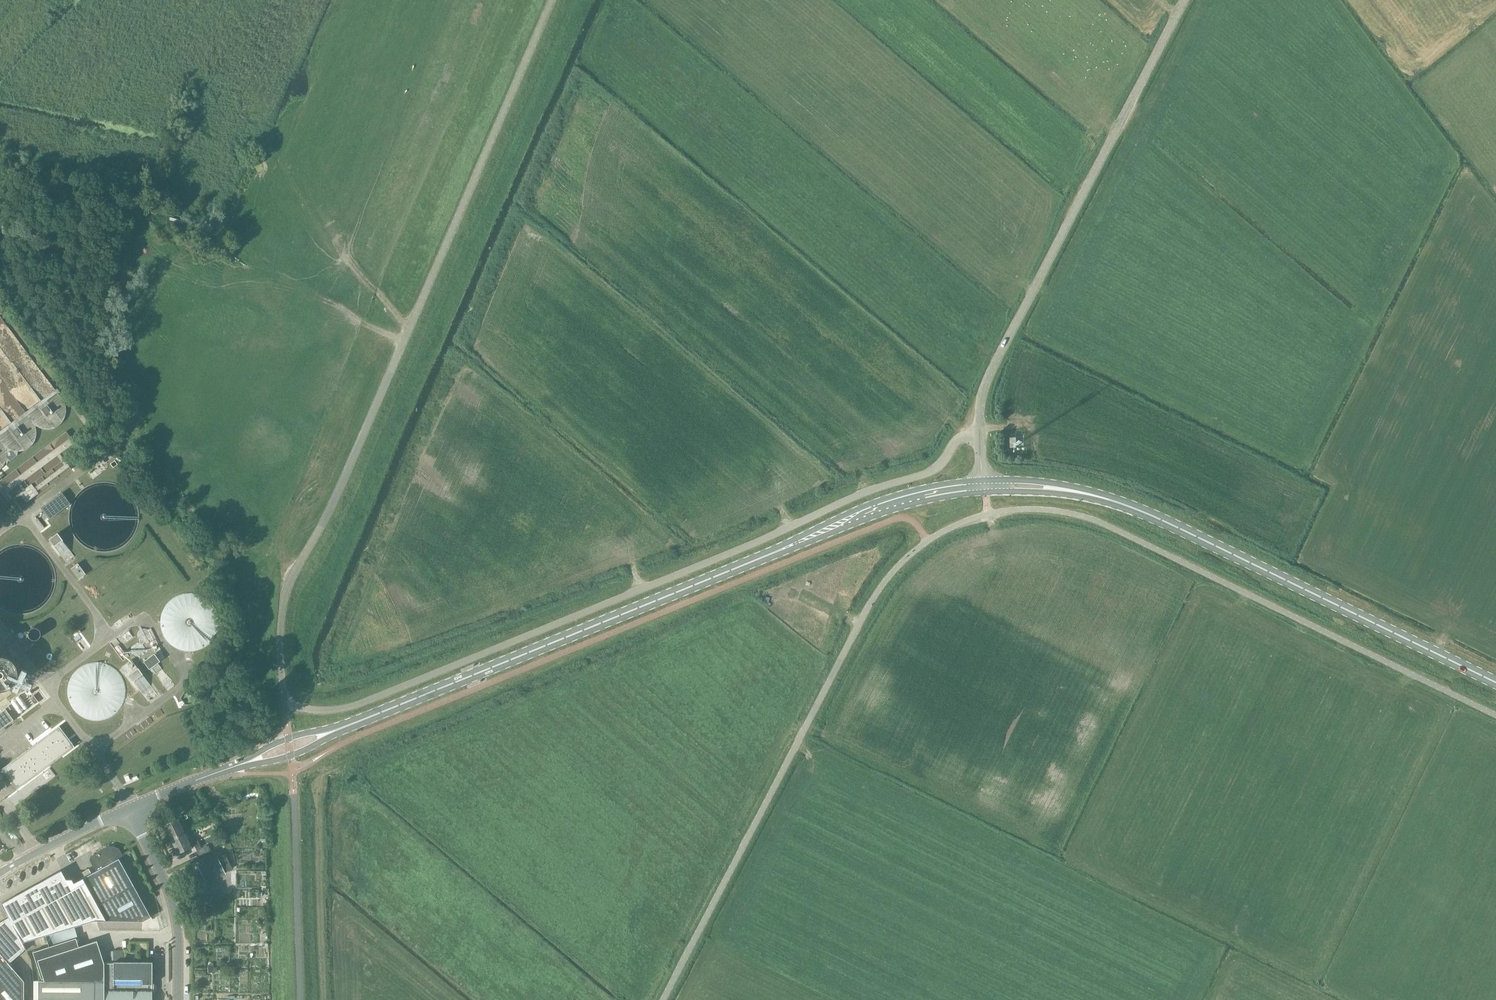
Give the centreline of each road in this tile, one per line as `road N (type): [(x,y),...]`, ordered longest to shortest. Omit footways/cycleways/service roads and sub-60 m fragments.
road 1 (unclassified): [(546,0),(284,599),(285,705),(353,706),(932,471),(953,442),(980,436)]
road 2 (secondary): [(351,725),(879,507),(986,487)]
road 3 (unclassified): [(665,999),(876,593),(927,541),(989,514)]
road 4 (unclassified): [(1495,716),(1090,519),(1031,509),(989,514)]
road 5 (secondary): [(1495,684),(1152,516),(1070,490),(986,487)]
road 6 (unclassified): [(980,436),(986,379),(1185,0)]
road 7 (secondary): [(184,999),(173,886),(131,806)]
road 8 (unclassified): [(0,877),(131,806)]
road 9 (secondary): [(239,765),(291,757),(351,725)]
road 10 (secondary): [(351,725),(289,738),(239,765)]

